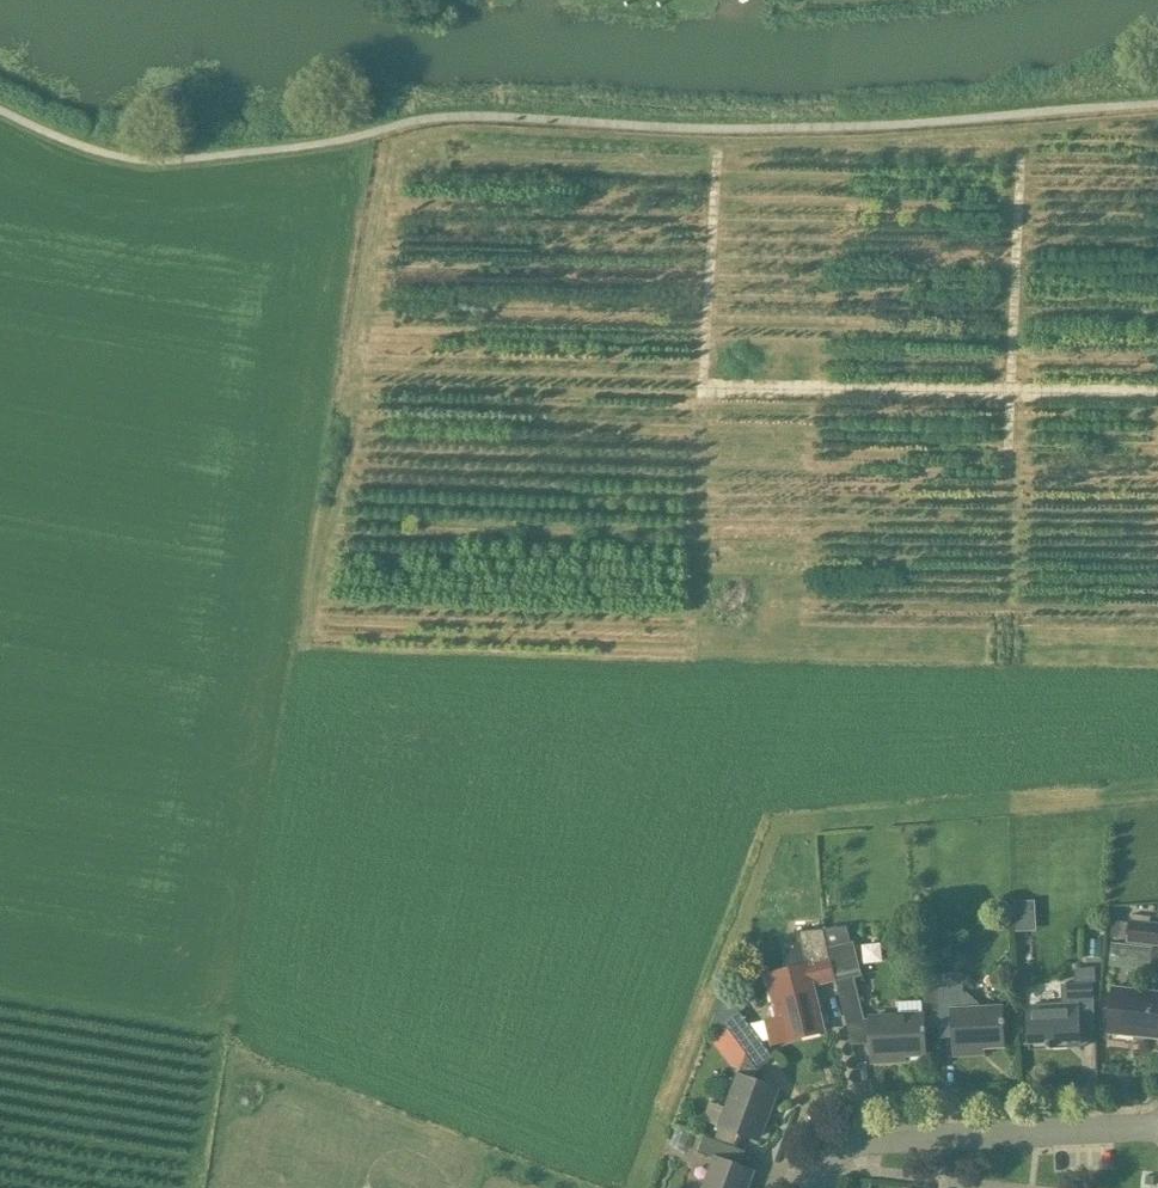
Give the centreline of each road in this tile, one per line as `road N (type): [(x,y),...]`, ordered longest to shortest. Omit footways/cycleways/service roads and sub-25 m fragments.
road 1 (residential): [(817,1187),(839,1151),(872,1140),(1157,1124)]

